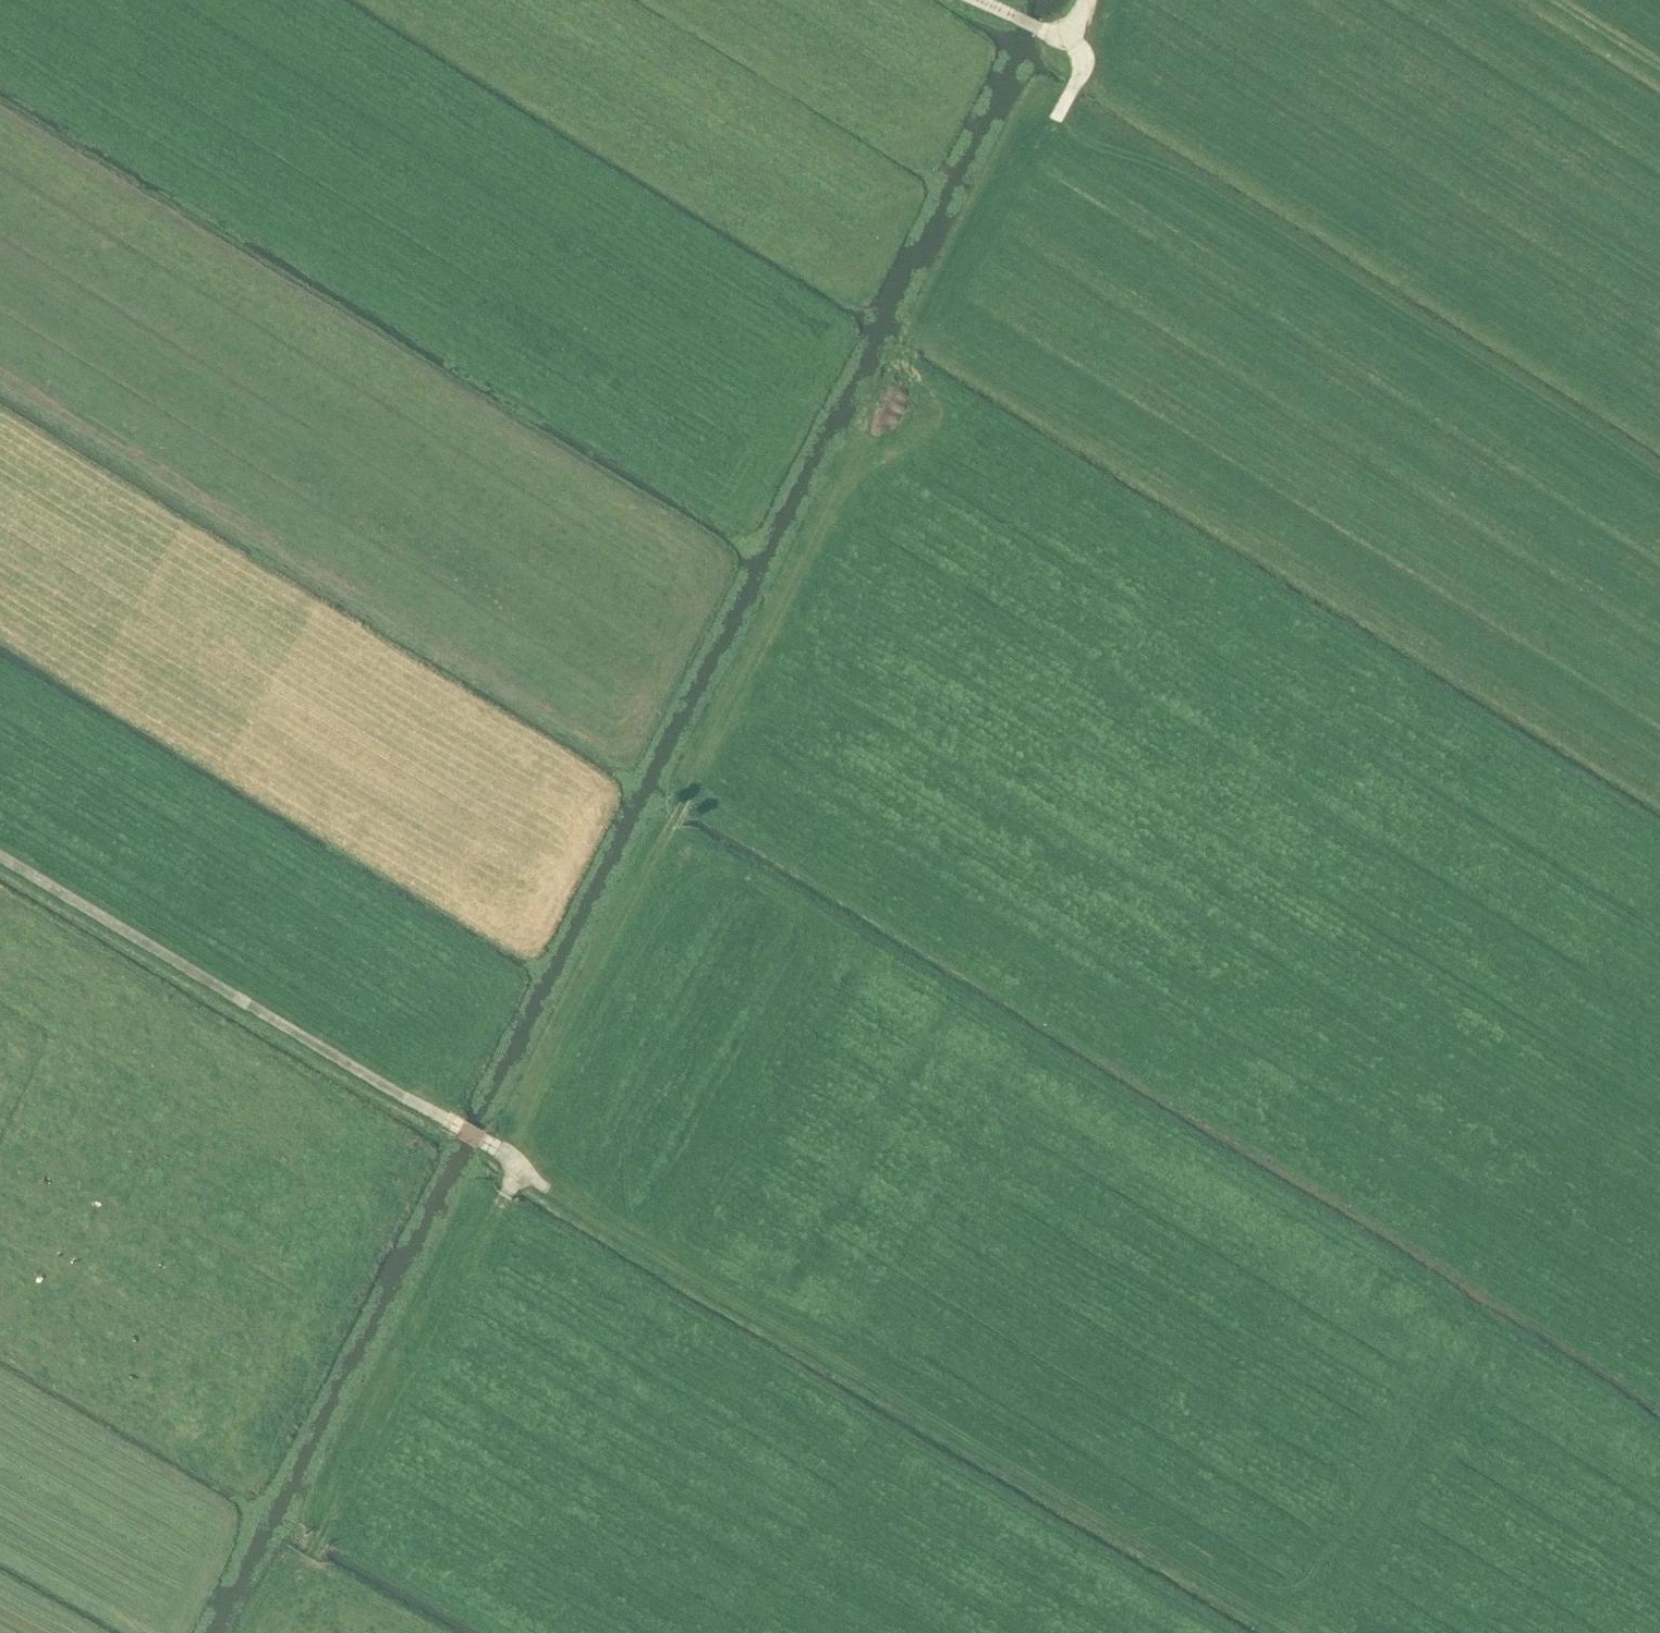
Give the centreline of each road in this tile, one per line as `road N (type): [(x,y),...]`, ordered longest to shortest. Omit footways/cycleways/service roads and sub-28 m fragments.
road 1 (track): [(0,856),(498,1149),(519,1179)]

